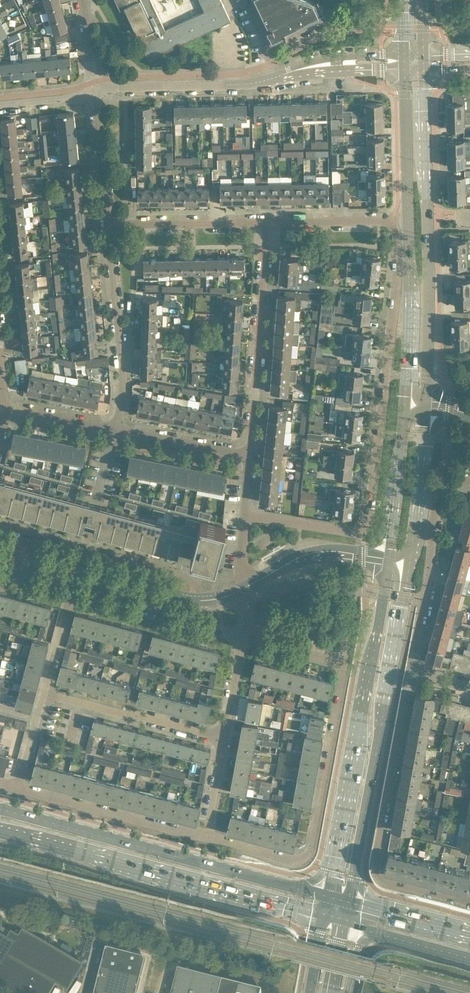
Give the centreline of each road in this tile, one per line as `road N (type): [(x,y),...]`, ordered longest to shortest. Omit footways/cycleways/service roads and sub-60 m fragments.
road 1 (residential): [(244,635),(337,662),(344,673),(311,852),(303,858),(0,783)]
road 2 (residential): [(268,223),(395,221),(396,271),(368,525),(353,533),(245,514)]
road 3 (secondary): [(348,903),(410,563)]
road 4 (primary): [(328,897),(0,808)]
road 5 (secondary): [(388,566),(328,897)]
road 6 (primary): [(0,832),(324,920)]
road 7 (secondary): [(427,396),(425,69)]
road 8 (secondary): [(406,69),(408,393)]
road 9 (residential): [(469,903),(387,882),(377,869),(412,670)]
road 10 (residential): [(249,455),(268,223)]
road 11 (residential): [(196,601),(194,579),(0,527)]
road 12 (residential): [(119,430),(122,361),(108,225)]
road 13 (residential): [(0,549),(196,601)]
road 14 (residential): [(412,670),(442,480)]
road 15 (residential): [(406,54),(320,59),(224,86)]
road 16 (residential): [(224,86),(406,69)]
road 17 (residential): [(70,589),(244,635)]
road 18 (secondary): [(410,563),(427,396)]
road 19 (secondary): [(408,393),(389,555)]
road 20 (residential): [(108,225),(268,223)]
road 21 (residential): [(108,225),(94,91)]
road 22 (residential): [(249,455),(119,430)]
road 23 (residential): [(94,91),(224,86)]
road 24 (primary): [(469,935),(348,903)]

